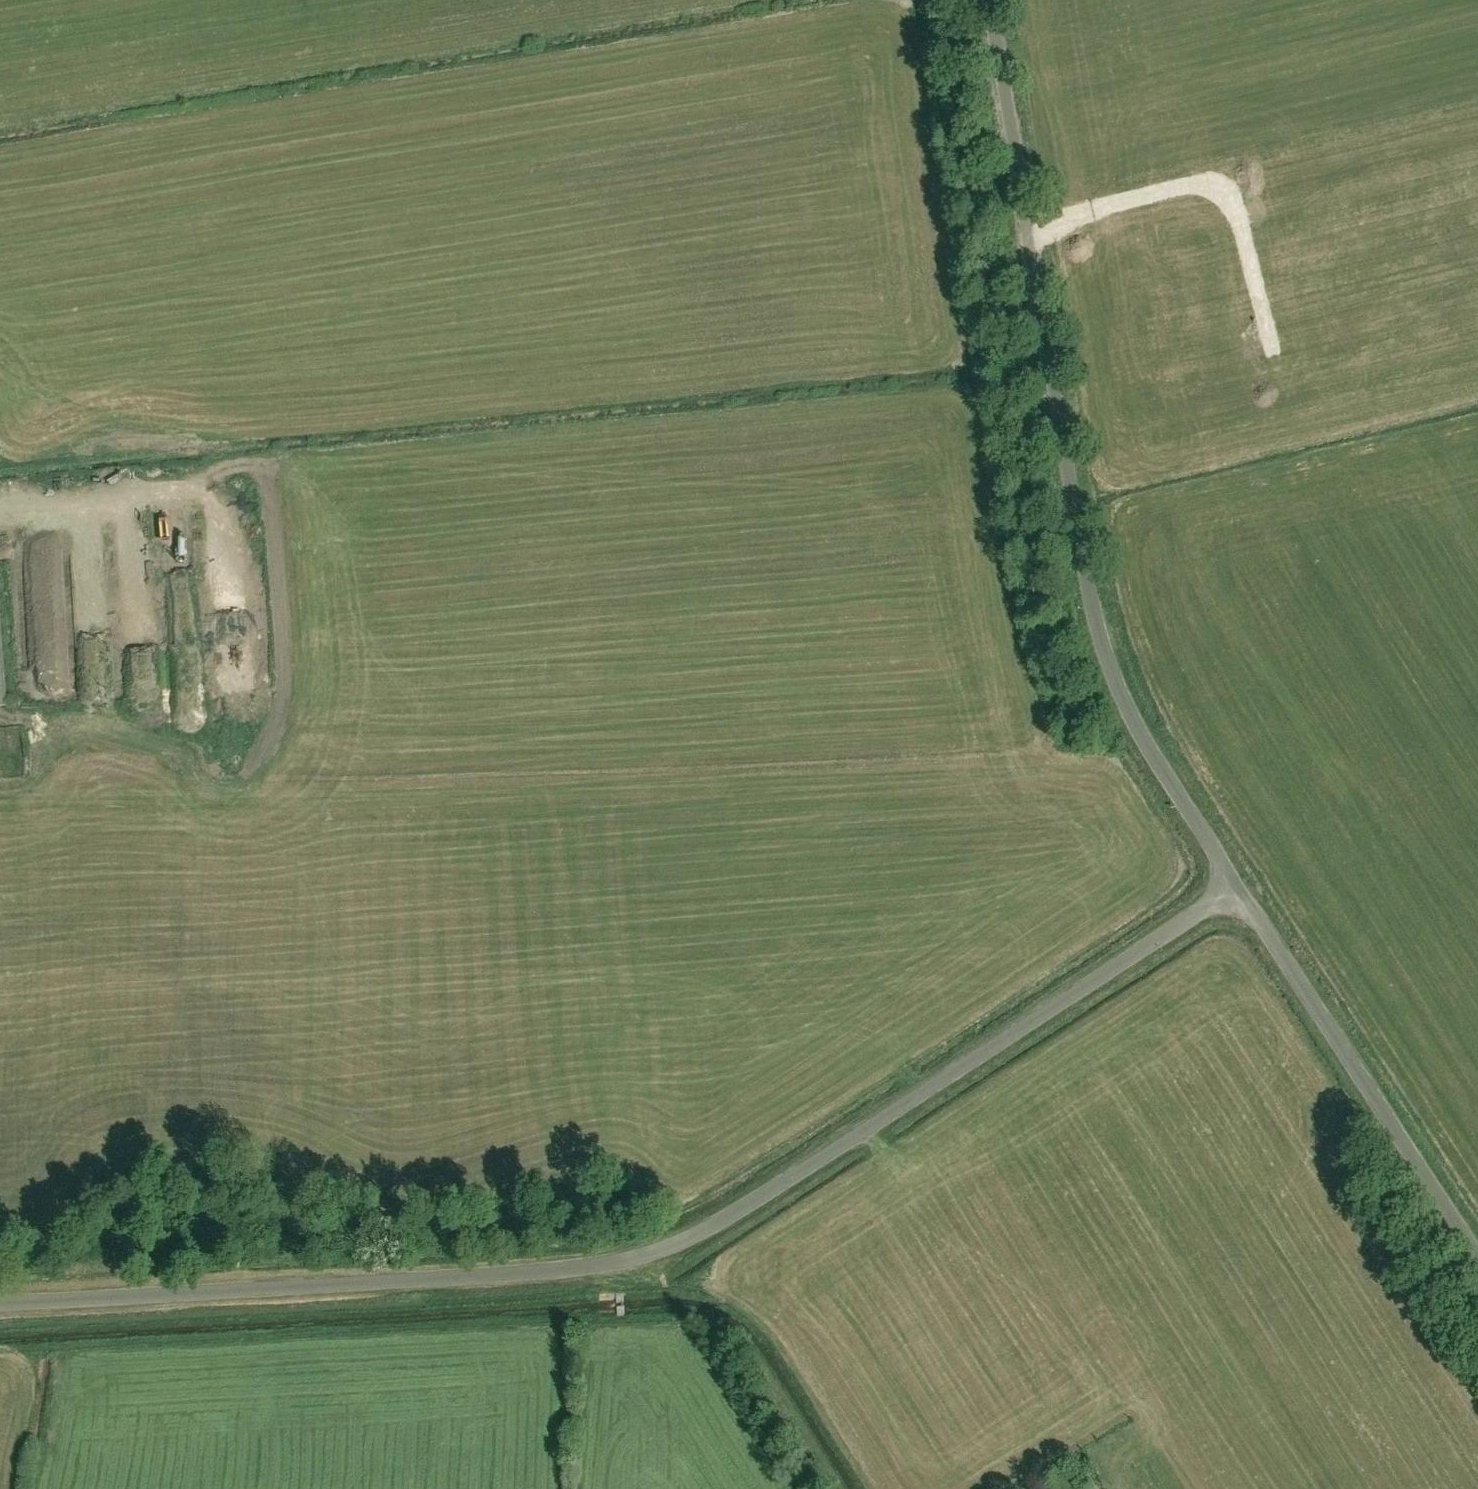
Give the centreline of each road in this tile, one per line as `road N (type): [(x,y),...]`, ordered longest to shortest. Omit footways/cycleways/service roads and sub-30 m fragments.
road 1 (unclassified): [(0,1302),(544,1276),(675,1250),(1238,886)]
road 2 (unclassified): [(1238,886),(1135,733),(1114,686),(988,0)]
road 3 (unclassified): [(1477,1256),(1238,886)]

